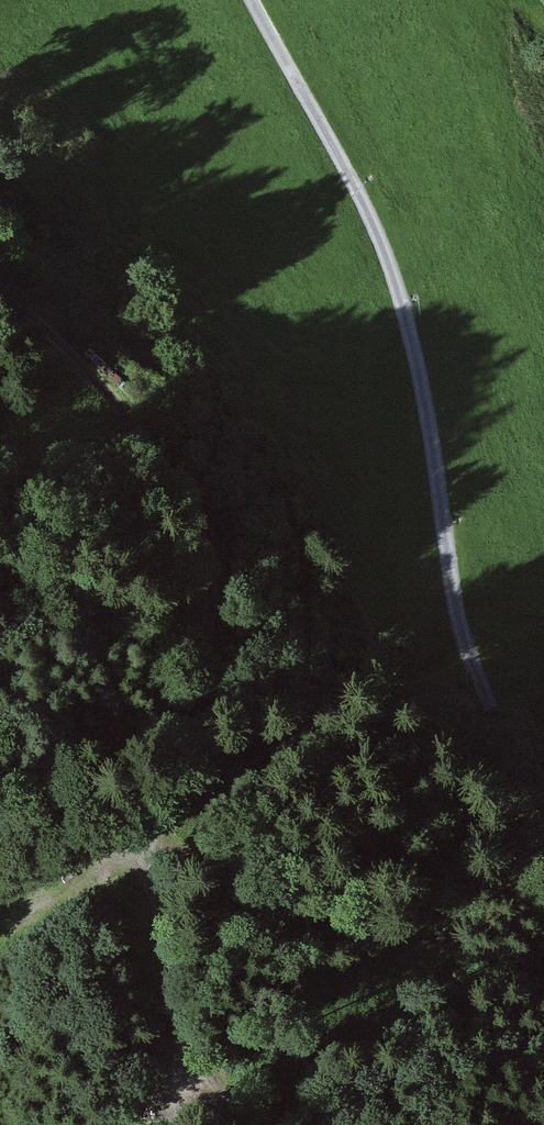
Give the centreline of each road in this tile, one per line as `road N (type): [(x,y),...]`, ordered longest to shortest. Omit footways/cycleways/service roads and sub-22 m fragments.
road 1 (unclassified): [(254,0),(342,153),(415,315),(461,612),(519,777),(543,802)]
road 2 (track): [(0,295),(120,401),(196,498),(214,548),(217,606),(147,861)]

